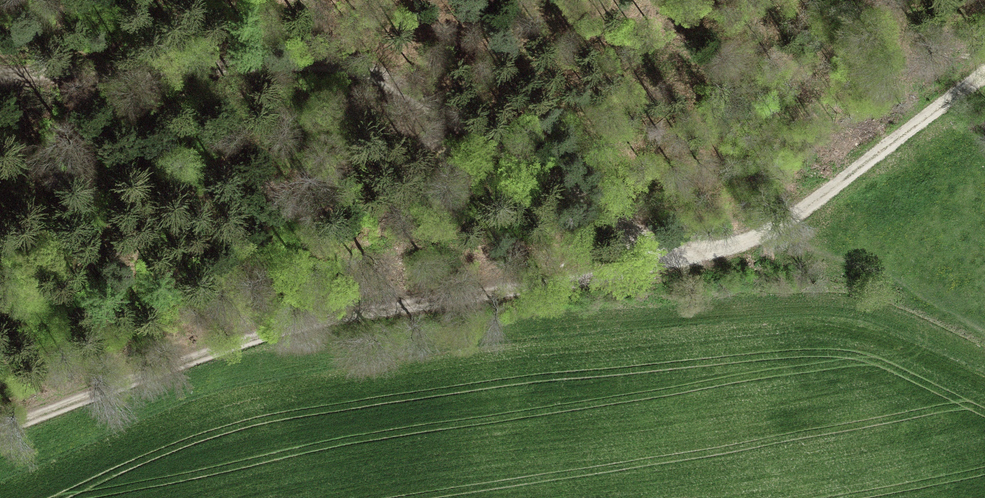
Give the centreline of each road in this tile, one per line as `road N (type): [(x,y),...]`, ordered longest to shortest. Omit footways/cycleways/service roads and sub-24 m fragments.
road 1 (track): [(688,255),(366,70),(0,75)]
road 2 (track): [(688,255),(392,304),(244,342),(0,427)]
road 3 (track): [(984,73),(782,221),(737,244)]

